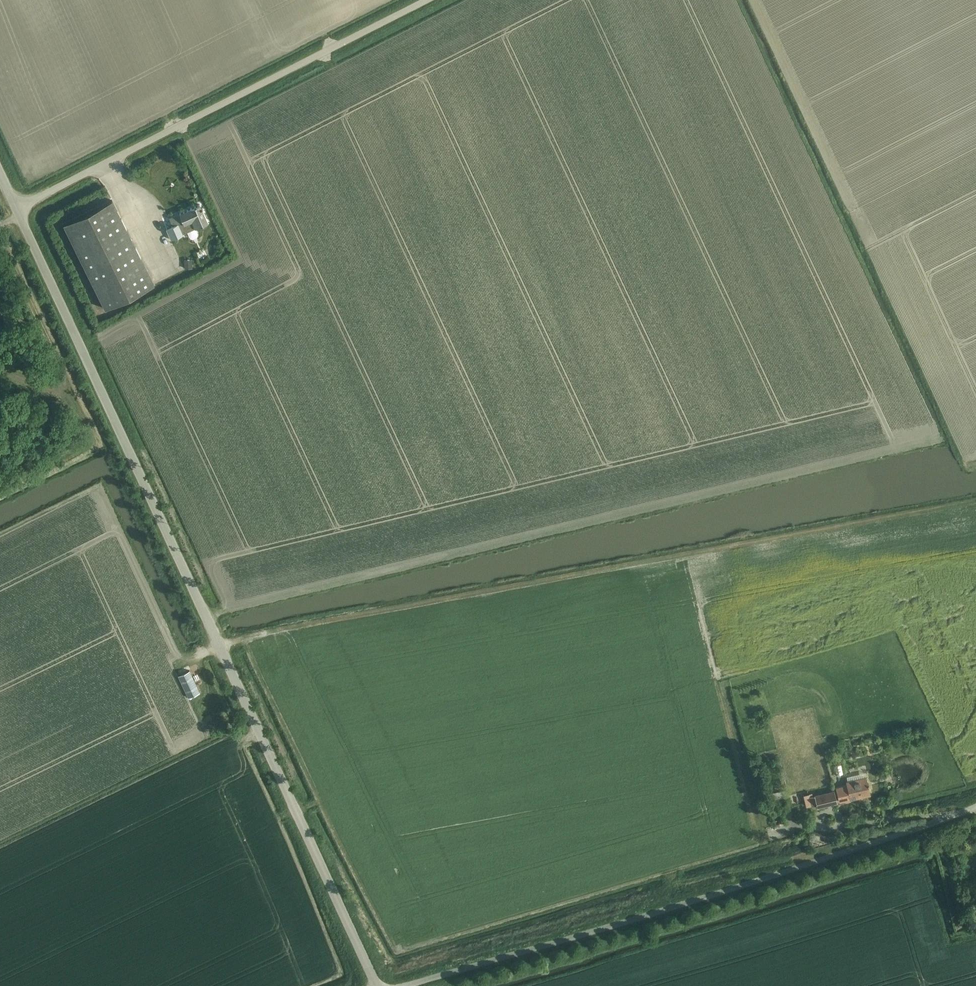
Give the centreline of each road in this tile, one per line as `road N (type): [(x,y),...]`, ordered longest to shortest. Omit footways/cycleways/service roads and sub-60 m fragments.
road 1 (tertiary): [(371,985),(25,204)]
road 2 (unclassified): [(406,985),(975,809)]
road 3 (unclassified): [(25,204),(426,0)]

